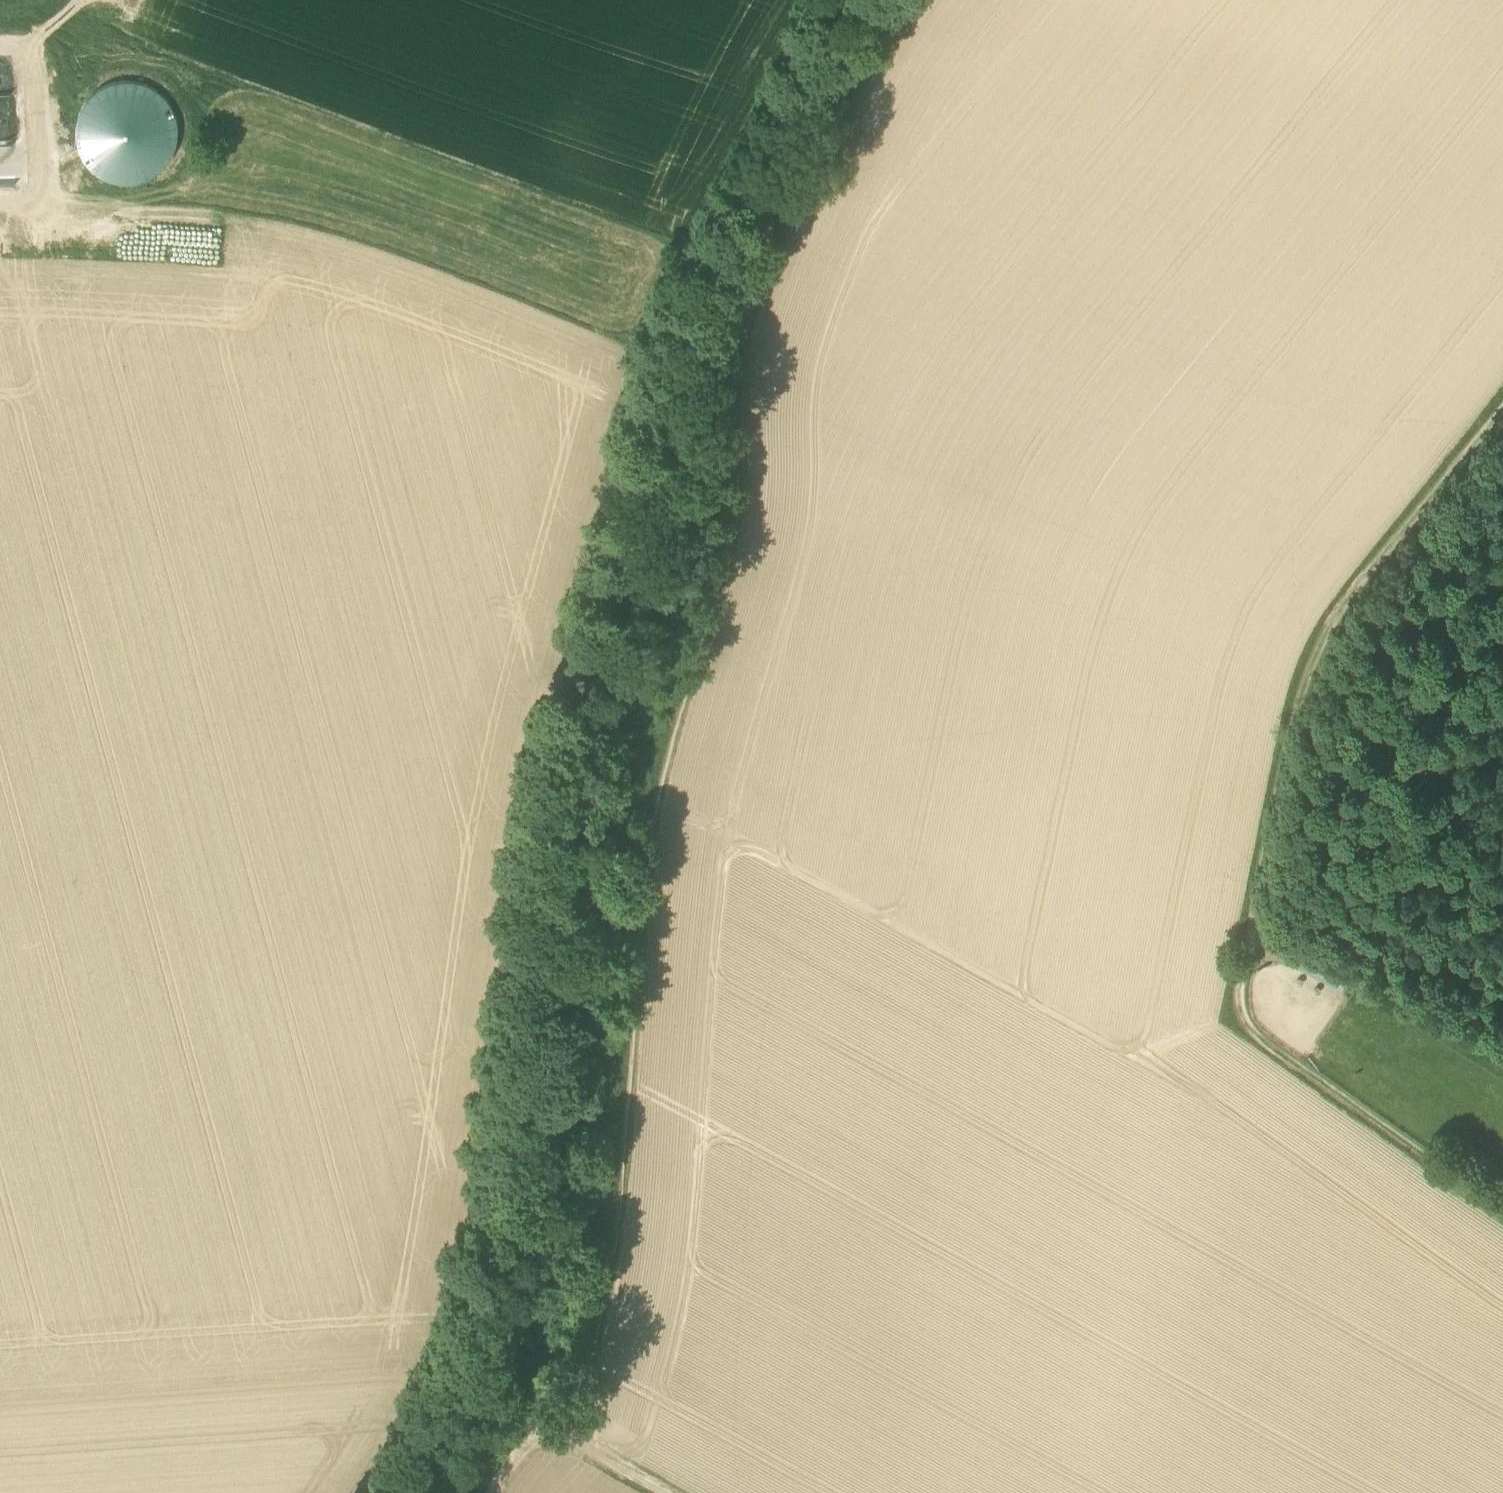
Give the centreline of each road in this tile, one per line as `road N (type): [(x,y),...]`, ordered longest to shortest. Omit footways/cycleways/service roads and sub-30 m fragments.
road 1 (track): [(908,0),(874,40),(725,366),(745,469),(656,795),(611,1237),(585,1398),(575,1421),(502,1462),(487,1492)]
road 2 (track): [(1502,1213),(1233,1022),(1296,682),(1324,621),(1502,406)]
road 3 (track): [(575,1421),(701,1492)]

